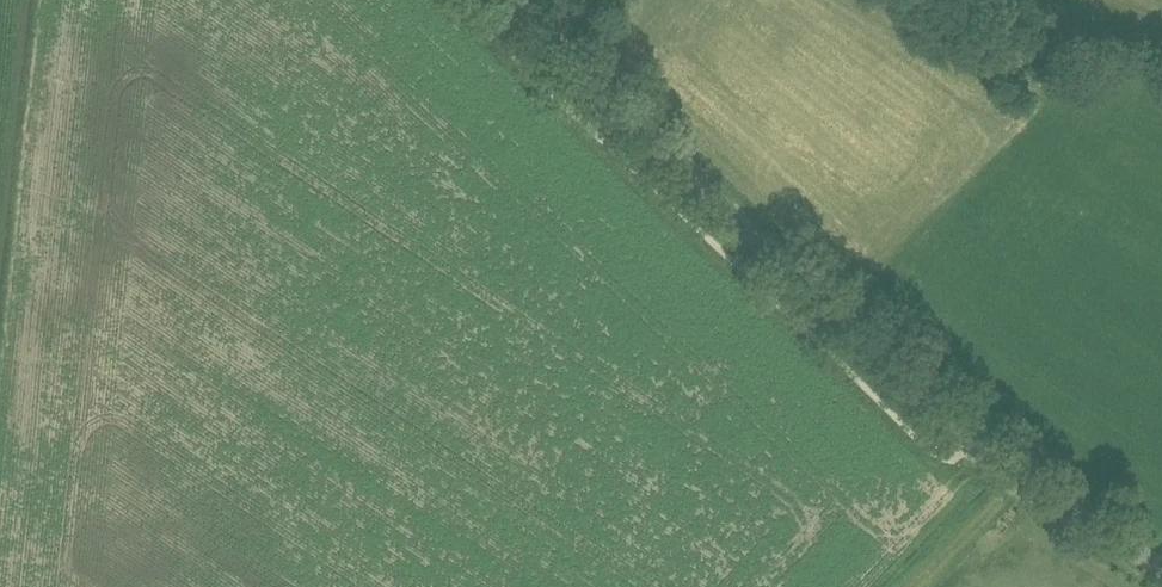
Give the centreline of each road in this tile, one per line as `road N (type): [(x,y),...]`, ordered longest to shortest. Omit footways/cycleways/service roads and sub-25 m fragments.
road 1 (unclassified): [(496,0),(969,441),(1161,565)]

